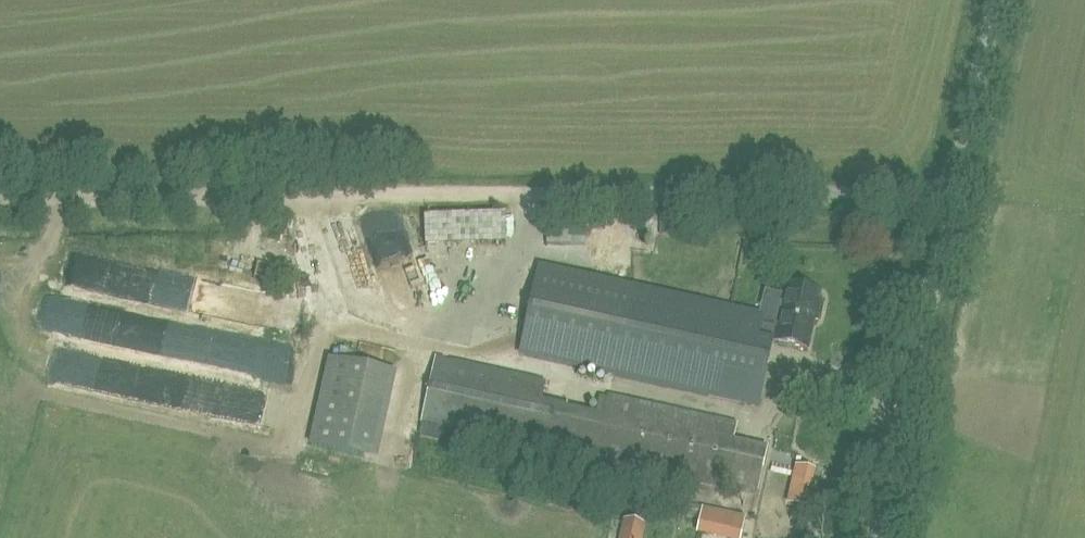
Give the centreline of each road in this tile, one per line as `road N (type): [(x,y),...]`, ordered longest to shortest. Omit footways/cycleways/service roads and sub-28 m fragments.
road 1 (unclassified): [(953,193),(474,192)]
road 2 (track): [(474,192),(0,196)]
road 3 (unclassified): [(877,537),(953,193)]
road 4 (unclassified): [(953,193),(996,0)]

